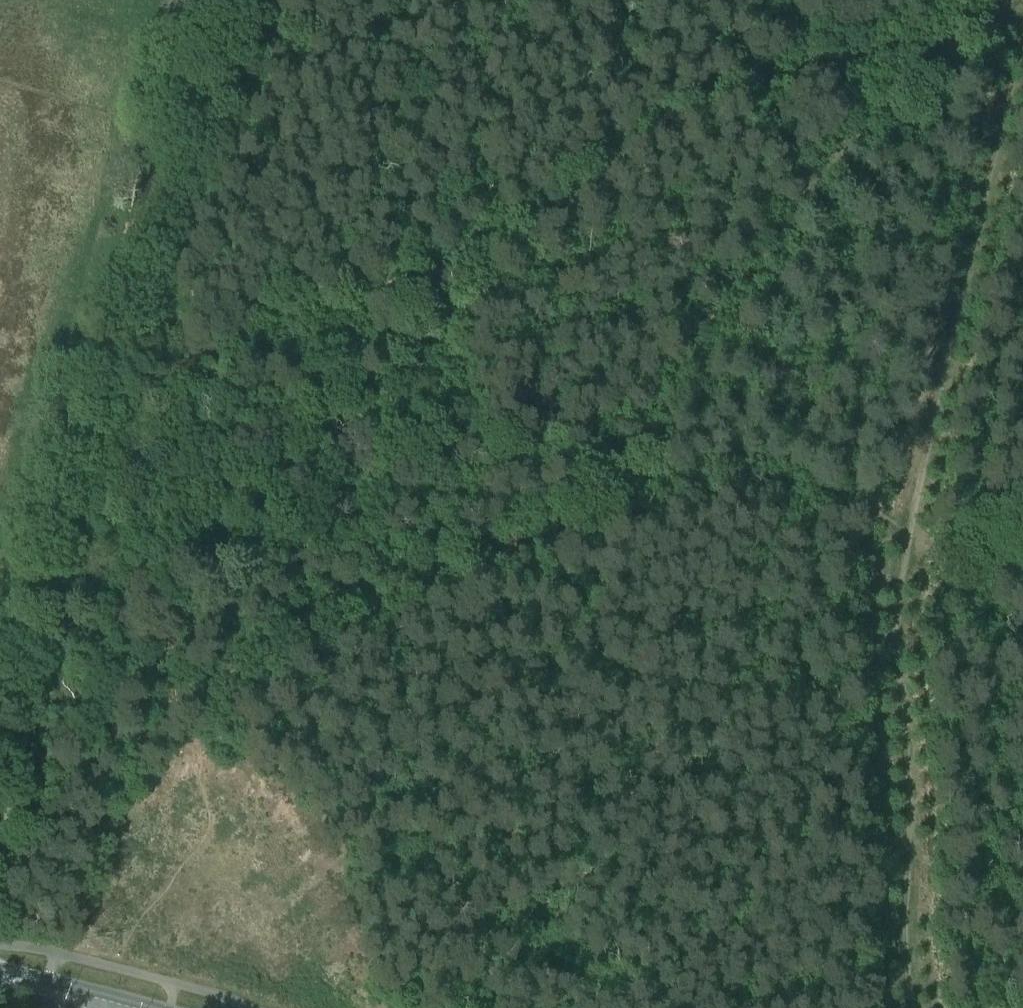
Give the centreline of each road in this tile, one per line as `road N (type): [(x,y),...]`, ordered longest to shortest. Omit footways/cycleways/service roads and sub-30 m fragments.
road 1 (track): [(1022,39),(921,483),(896,632),(911,802),(906,925),(914,1007)]

